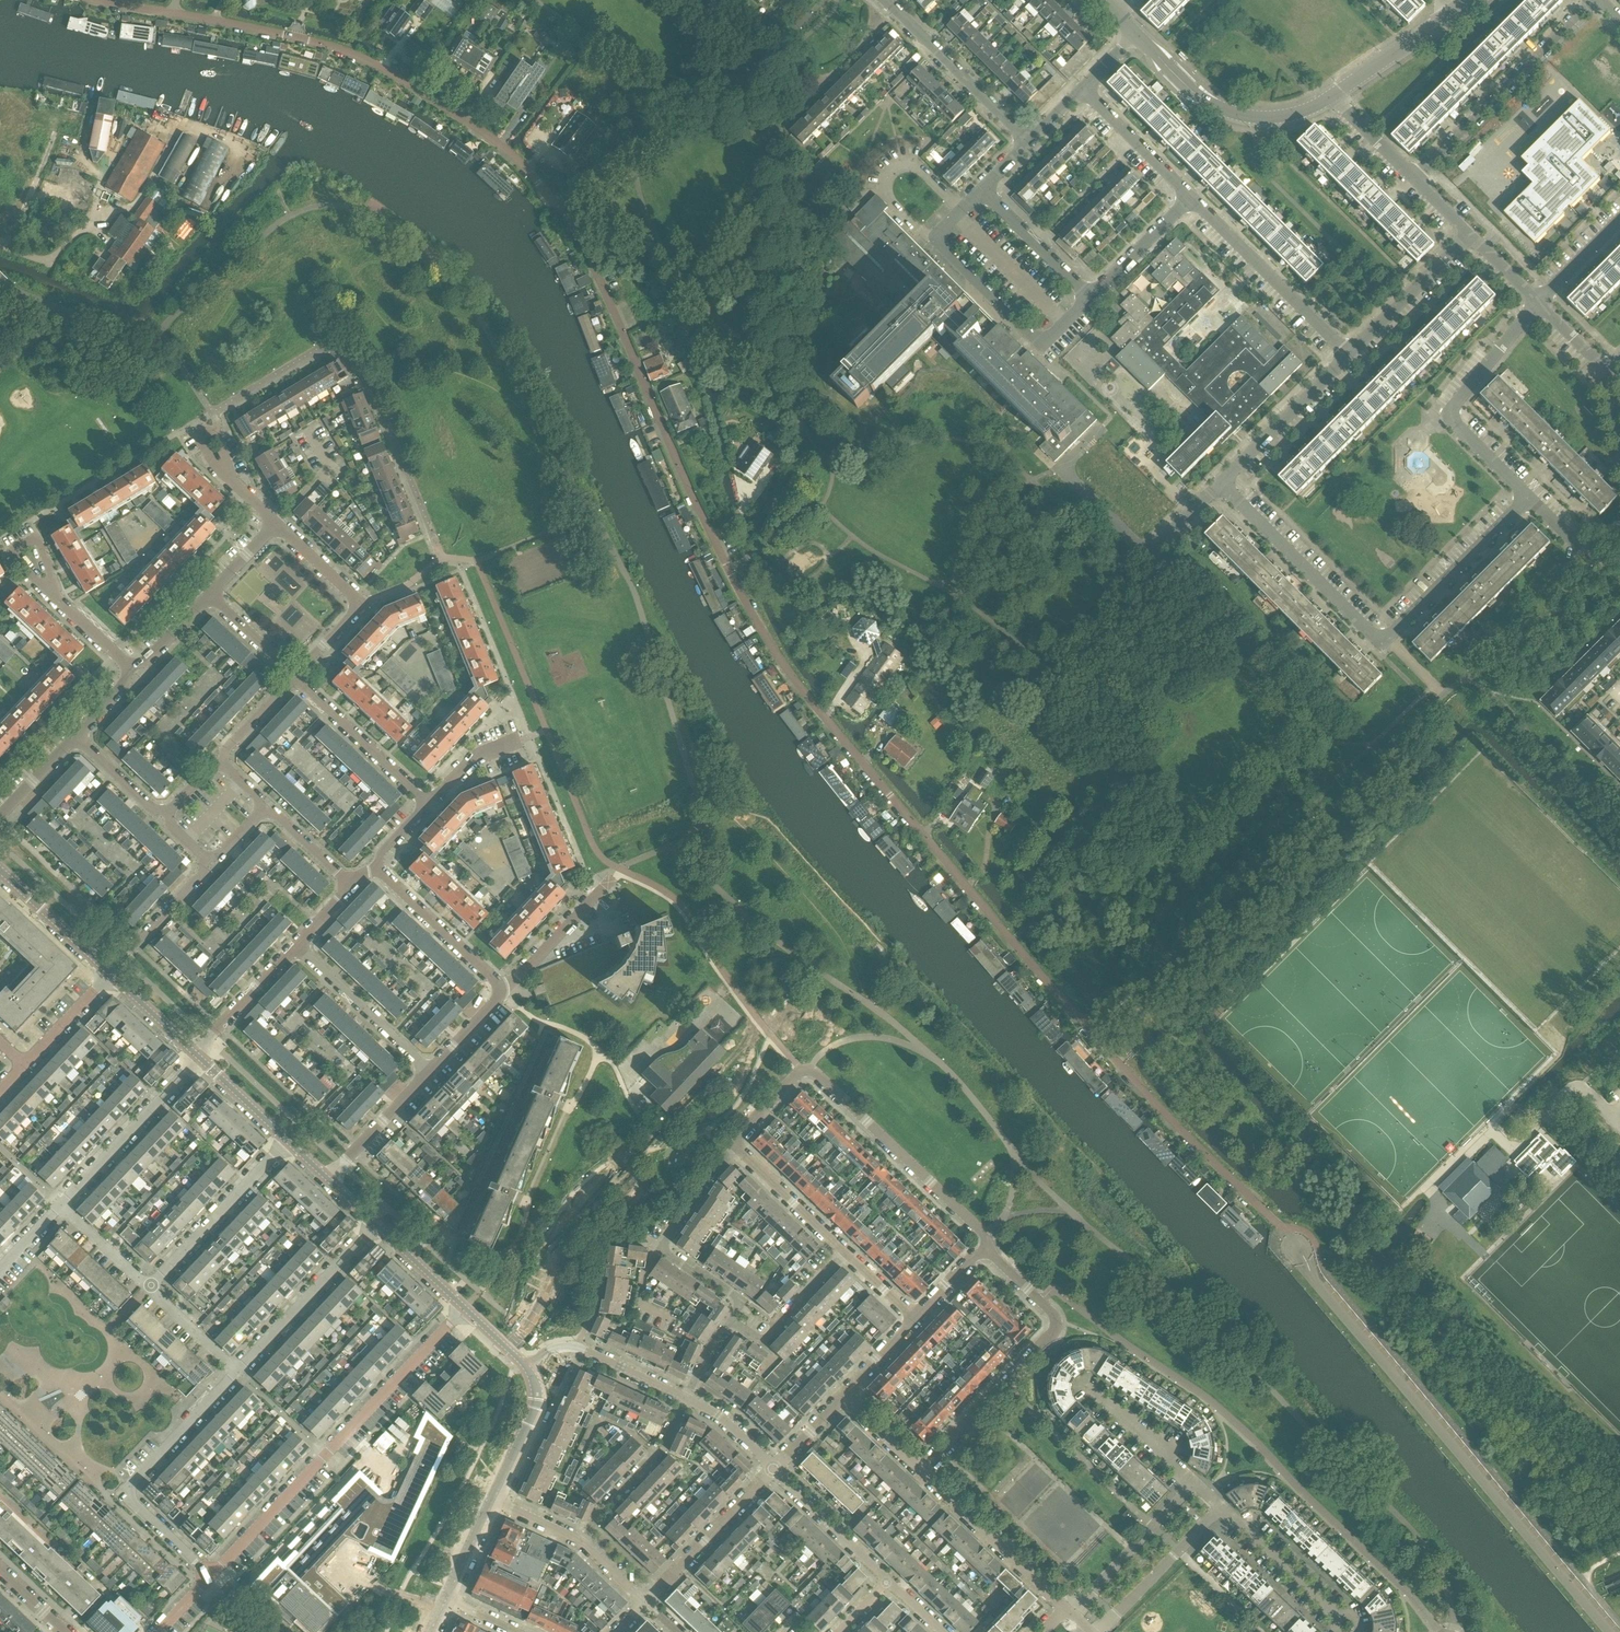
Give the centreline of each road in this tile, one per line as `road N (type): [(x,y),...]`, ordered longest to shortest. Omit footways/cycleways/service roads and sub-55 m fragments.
road 1 (unclassified): [(1610,1631),(1313,1279),(1286,1227),(1201,1150),(1008,940),(788,672),(702,518),(590,259),(529,171),(372,63),(295,38),(173,14)]
road 2 (residential): [(211,1574),(465,1307)]
road 3 (residential): [(922,1469),(1054,1333),(1055,1315),(985,1249)]
road 4 (residential): [(211,1574),(126,1497),(240,1374)]
road 5 (residential): [(985,1249),(985,1233),(811,1069),(802,1070)]
road 6 (residential): [(1528,495),(1448,417),(1540,302)]
road 7 (residential): [(1589,0),(1408,174)]
road 8 (residential): [(1388,639),(1221,483)]
road 9 (residential): [(1334,96),(1278,116),(1221,108),(1137,35)]
road 10 (residential): [(1221,483),(1148,552),(1063,463)]
road 11 (residential): [(1351,354),(1191,200)]
road 12 (residential): [(275,525),(361,605),(296,681)]
road 13 (residential): [(1068,1611),(922,1469)]
road 14 (residential): [(1028,144),(884,0)]
road 15 (residential): [(240,1374),(379,1228)]
road 16 (residential): [(62,1204),(200,1058)]
road 17 (residential): [(1528,495),(1388,639)]
road 18 (residential): [(149,1285),(289,1142)]
road 19 (residential): [(644,1601),(773,1469)]
road 20 (residential): [(1351,354),(1221,483)]
road 21 (residential): [(430,1072),(297,949)]
road 22 (residential): [(583,1543),(615,1491),(660,1453),(686,1398)]
road 23 (residential): [(1068,1611),(1077,1610),(1189,1480)]
road 24 (residential): [(428,804),(296,681)]
road 25 (residential): [(505,989),(375,864)]
road 26 (unclassified): [(933,240),(886,192),(892,169),(919,169),(962,211)]
road 27 (residential): [(686,1398),(577,1348),(558,1348),(528,1368)]
road 28 (residential): [(137,674),(14,553)]
road 29 (residential): [(1101,1631),(1222,1509)]
road 30 (residential): [(1470,235),(1351,354)]
road 31 (residential): [(505,989),(618,868)]
road 32 (residential): [(730,1320),(764,1342),(846,1251)]
road 33 (residential): [(886,1582),(773,1469)]
road 34 (residential): [(1338,1617),(1222,1509)]
road 35 (residential): [(1191,200),(1081,90)]
road 36 (residential): [(846,1251),(735,1144)]
road 37 (residential): [(1043,348),(933,240)]
road 38 (residential): [(982,191),(1091,299)]
road 39 (residential): [(1458,10),(1334,96)]
road 40 (tertiary): [(110,973),(0,870)]
road 41 (residential): [(110,973),(210,863)]
road 42 (residential): [(328,1178),(430,1072)]
road 43 (residential): [(194,1052),(297,949)]
road 44 (tertiary): [(491,1501),(535,1408),(528,1368)]
road 45 (residential): [(1091,299),(1191,200)]
road 46 (residential): [(1189,1480),(1091,1390)]
road 47 (residential): [(659,1250),(735,1144)]
road 48 (residential): [(240,1374),(149,1285)]
road 49 (residential): [(27,1067),(110,973)]
road 50 (residential): [(428,804),(478,756),(529,737)]
road 51 (tertiary): [(289,1142),(200,1058)]
road 52 (residential): [(296,681),(209,598)]
road 53 (residential): [(659,1250),(742,1300),(730,1320)]

